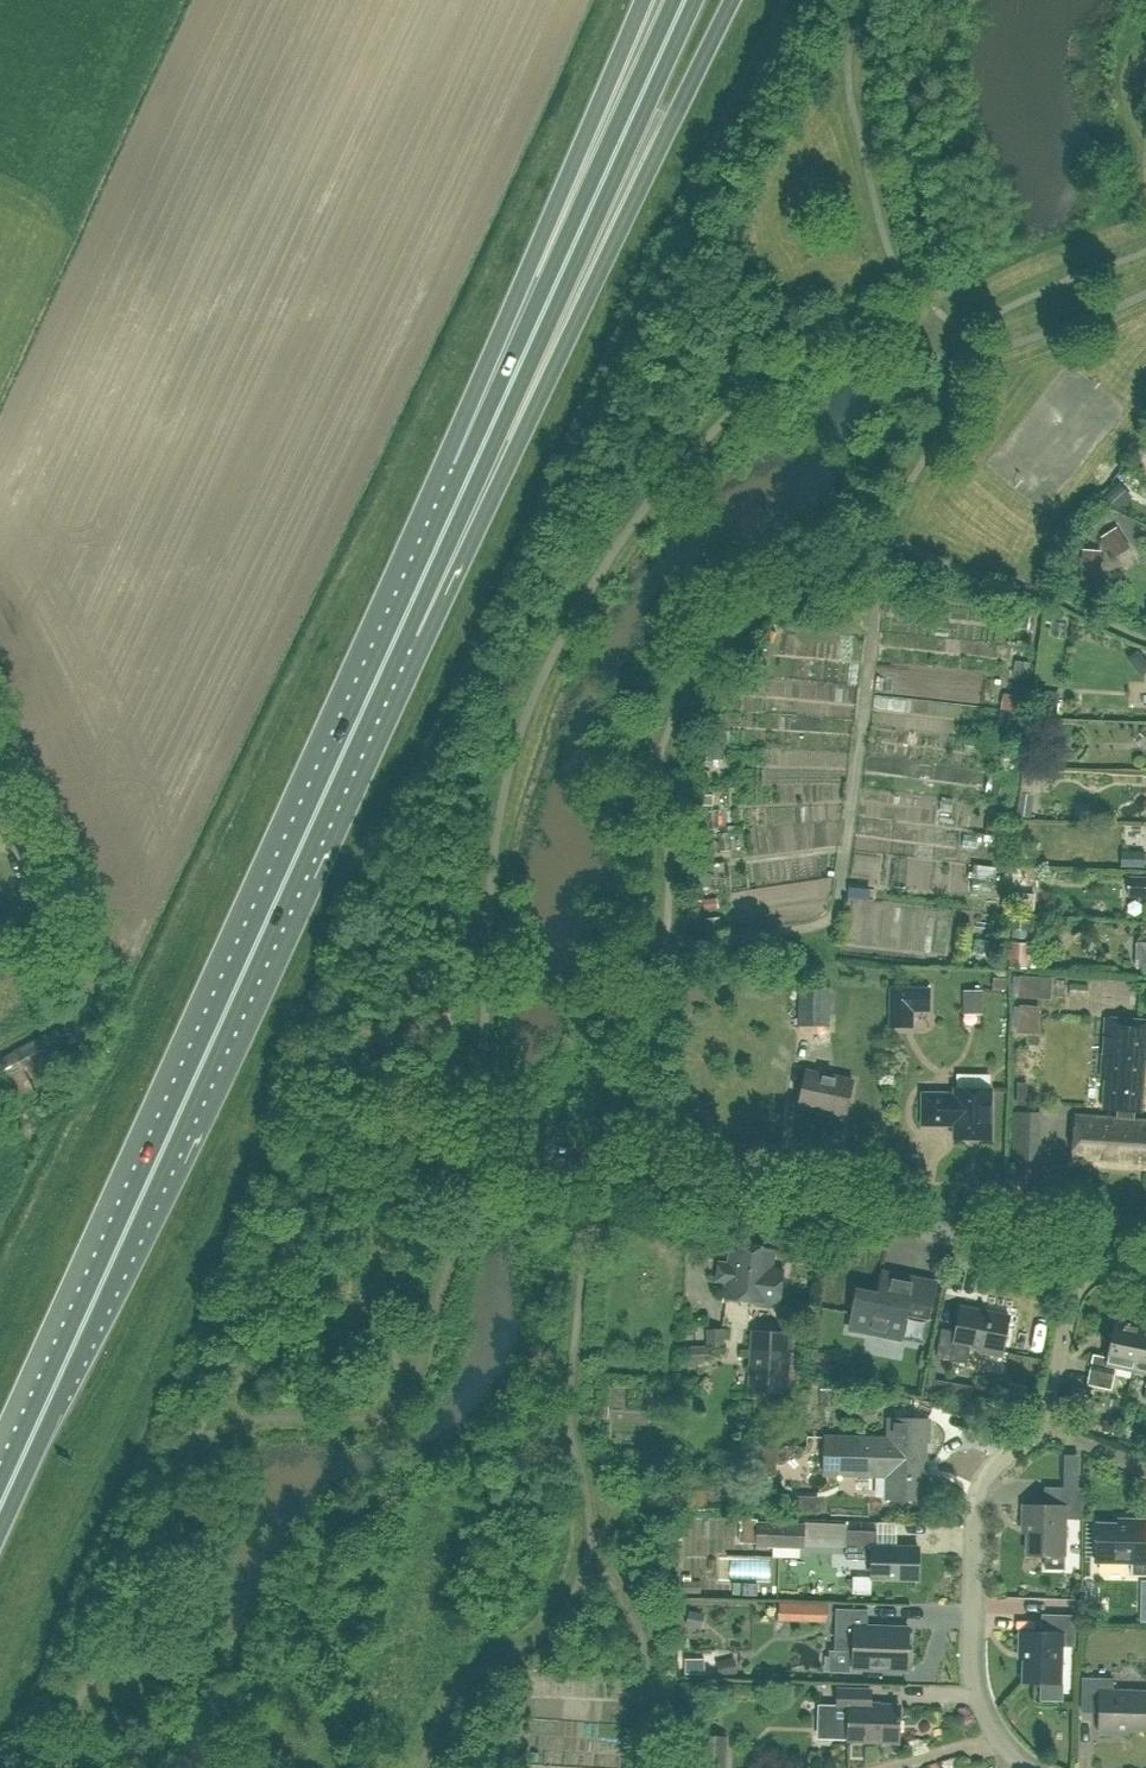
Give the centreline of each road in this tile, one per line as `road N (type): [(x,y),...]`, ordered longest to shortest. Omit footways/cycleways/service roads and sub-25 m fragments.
road 1 (trunk): [(0,1507),(399,630)]
road 2 (trunk): [(399,630),(734,0)]
road 3 (trunk): [(472,470),(684,0)]
road 4 (trunk): [(646,0),(472,470)]
road 5 (residential): [(1072,1260),(621,1167)]
road 6 (residential): [(1030,1767),(988,1726),(972,1670),(974,1521),(986,1483),(1043,1419)]
road 7 (trunk): [(399,630),(472,470)]
road 8 (residential): [(1043,1419),(1072,1260)]

